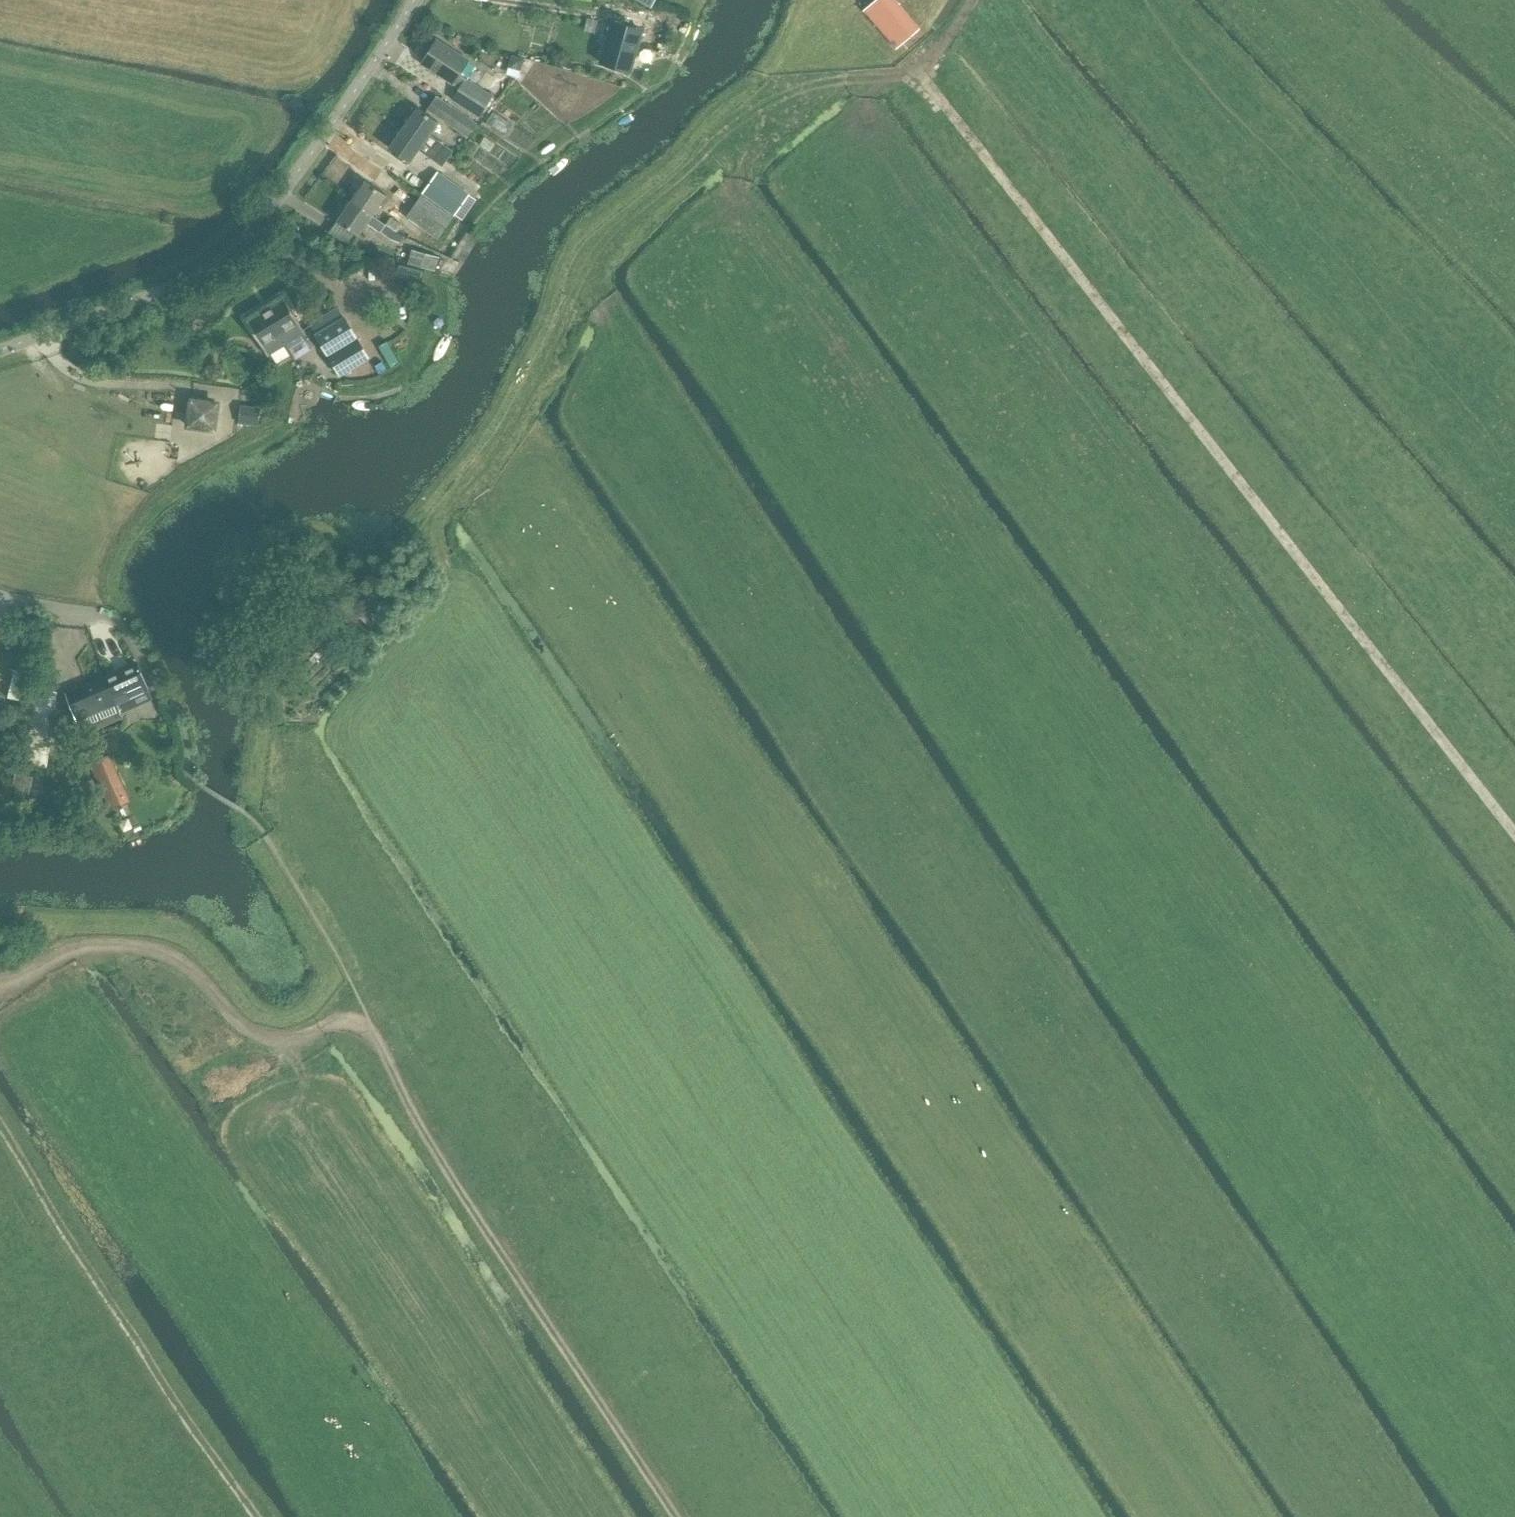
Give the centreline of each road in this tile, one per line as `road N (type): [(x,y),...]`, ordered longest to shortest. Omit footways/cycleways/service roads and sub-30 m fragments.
road 1 (track): [(905,51),(1514,835)]
road 2 (track): [(920,74),(808,85),(744,119),(600,245),(534,388),(441,527),(448,576)]
road 3 (unclassified): [(0,350),(193,280),(233,256),(414,0)]
road 4 (unclassified): [(123,629),(106,616),(0,595)]

